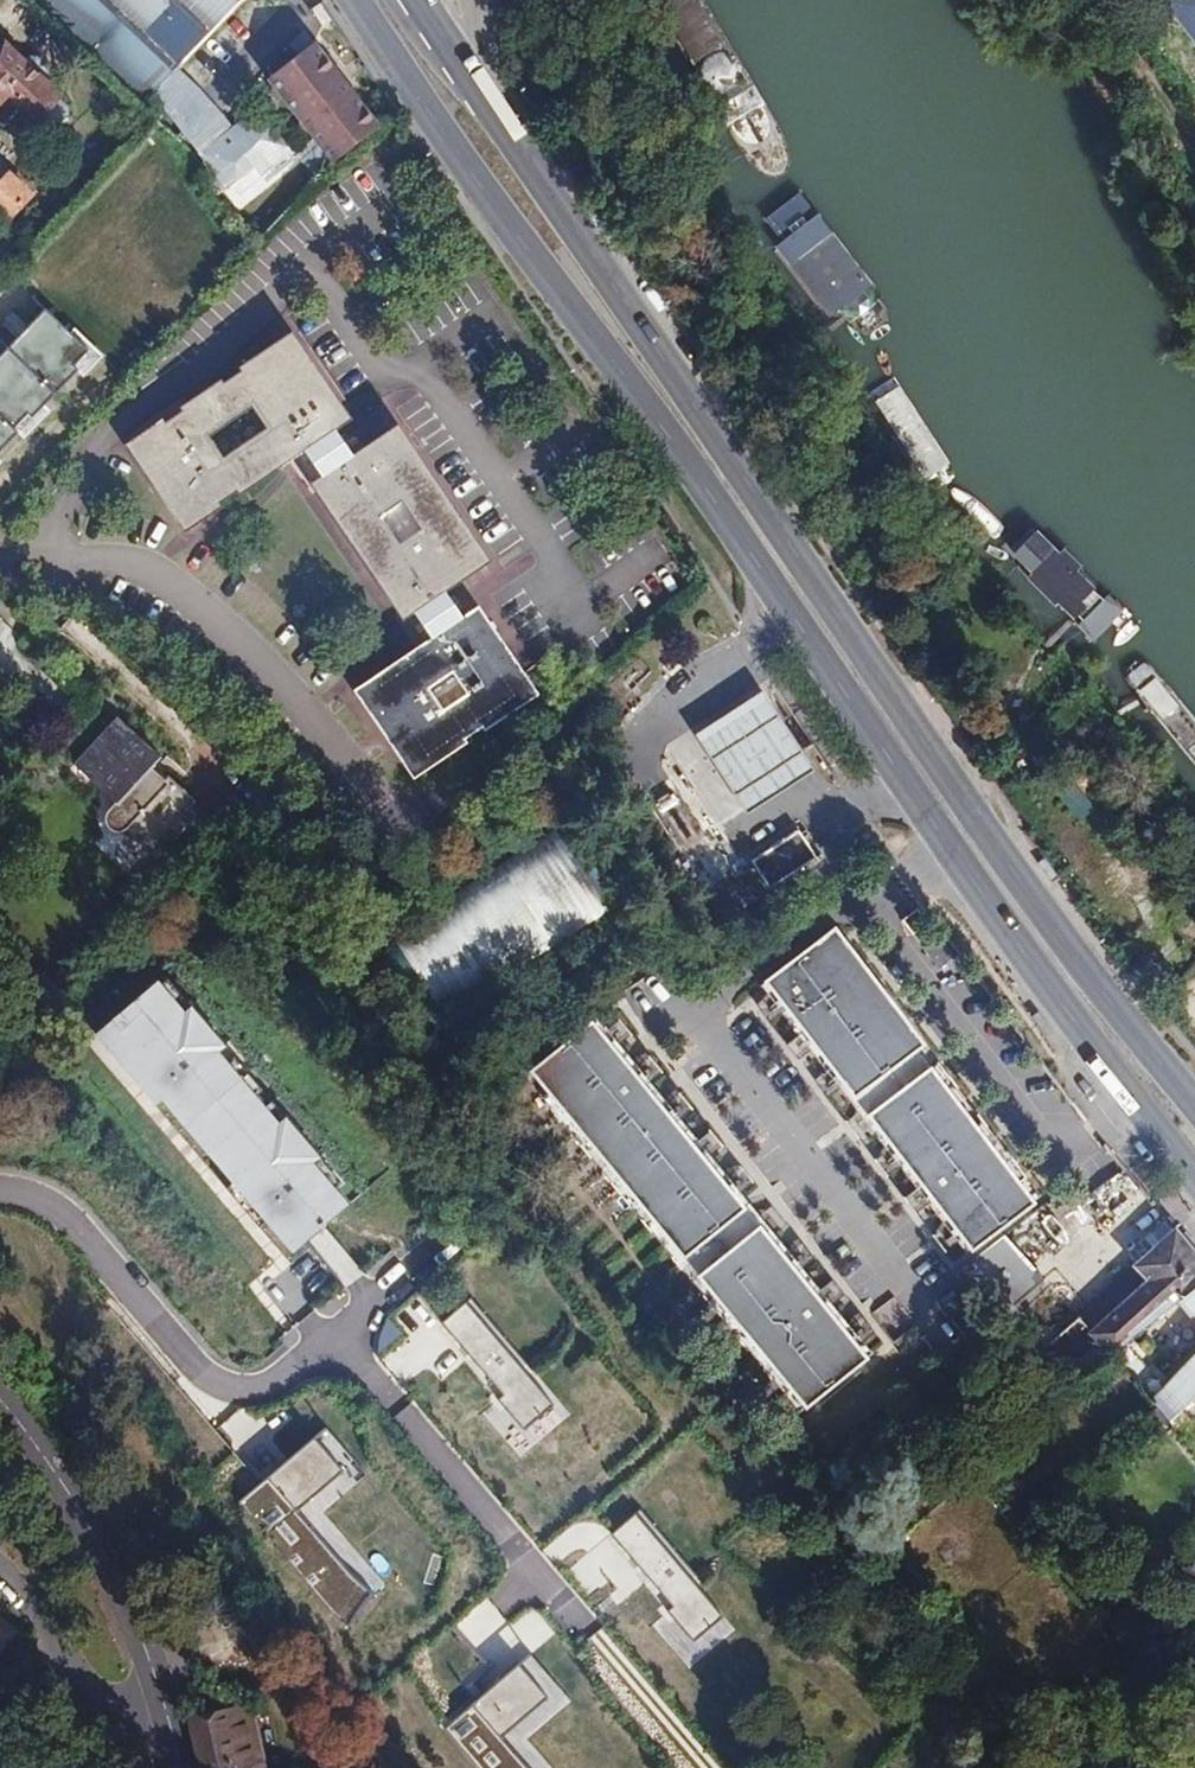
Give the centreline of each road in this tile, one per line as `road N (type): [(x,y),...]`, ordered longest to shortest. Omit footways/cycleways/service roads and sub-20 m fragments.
road 1 (primary): [(357,0),(962,863),(1194,1178)]
road 2 (primary): [(1194,1105),(1053,925),(418,0)]
road 3 (residential): [(178,1767),(171,1719),(106,1561),(66,1488),(0,1401)]

